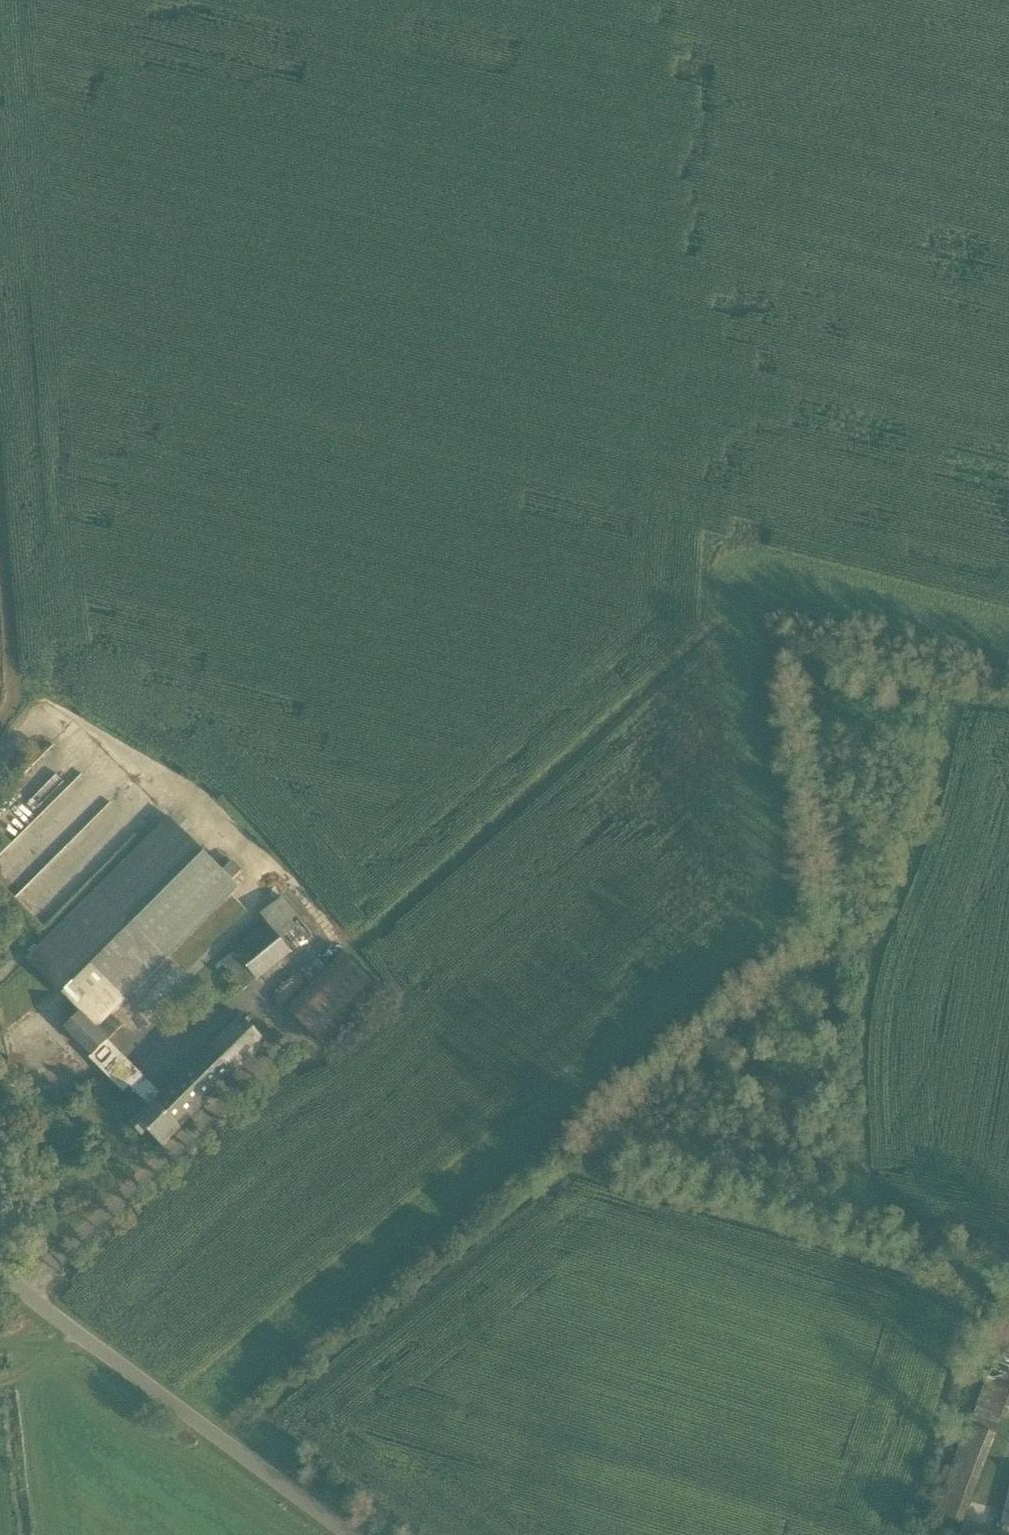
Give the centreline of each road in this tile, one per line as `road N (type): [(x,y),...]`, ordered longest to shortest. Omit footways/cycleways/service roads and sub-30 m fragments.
road 1 (unclassified): [(0,1254),(6,1275),(38,1310),(344,1534)]

